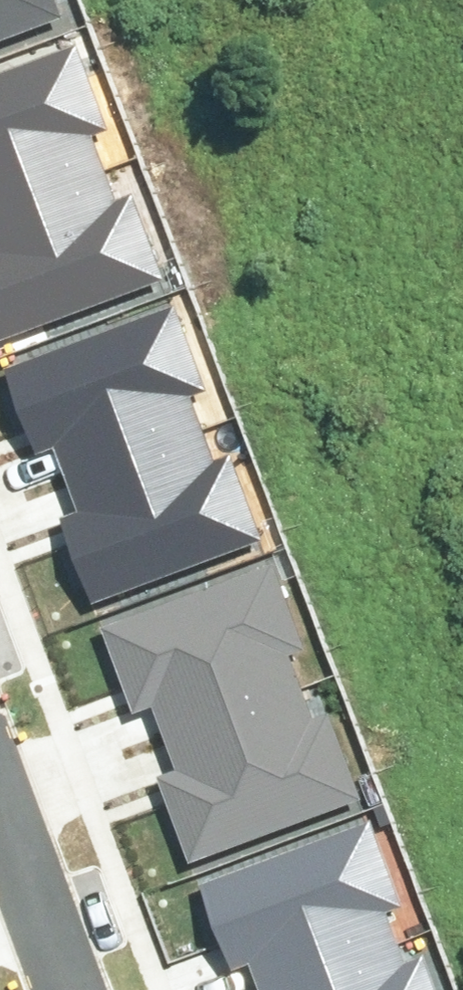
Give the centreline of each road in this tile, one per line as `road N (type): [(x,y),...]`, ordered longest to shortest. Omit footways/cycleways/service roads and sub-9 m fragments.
road 1 (residential): [(0,840),(58,989)]

